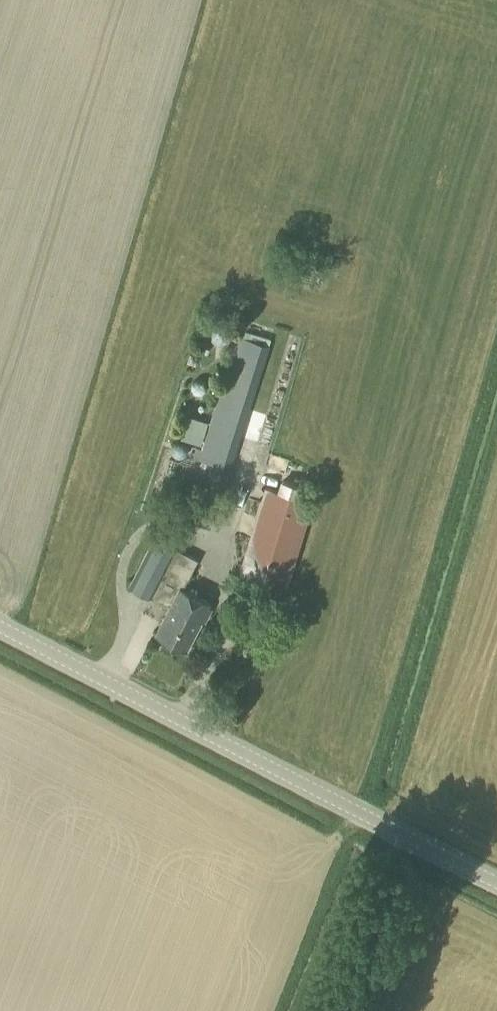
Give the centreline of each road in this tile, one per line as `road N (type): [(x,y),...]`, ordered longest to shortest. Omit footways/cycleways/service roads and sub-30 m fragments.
road 1 (tertiary): [(496,882),(0,628)]
road 2 (track): [(400,833),(330,1010)]

